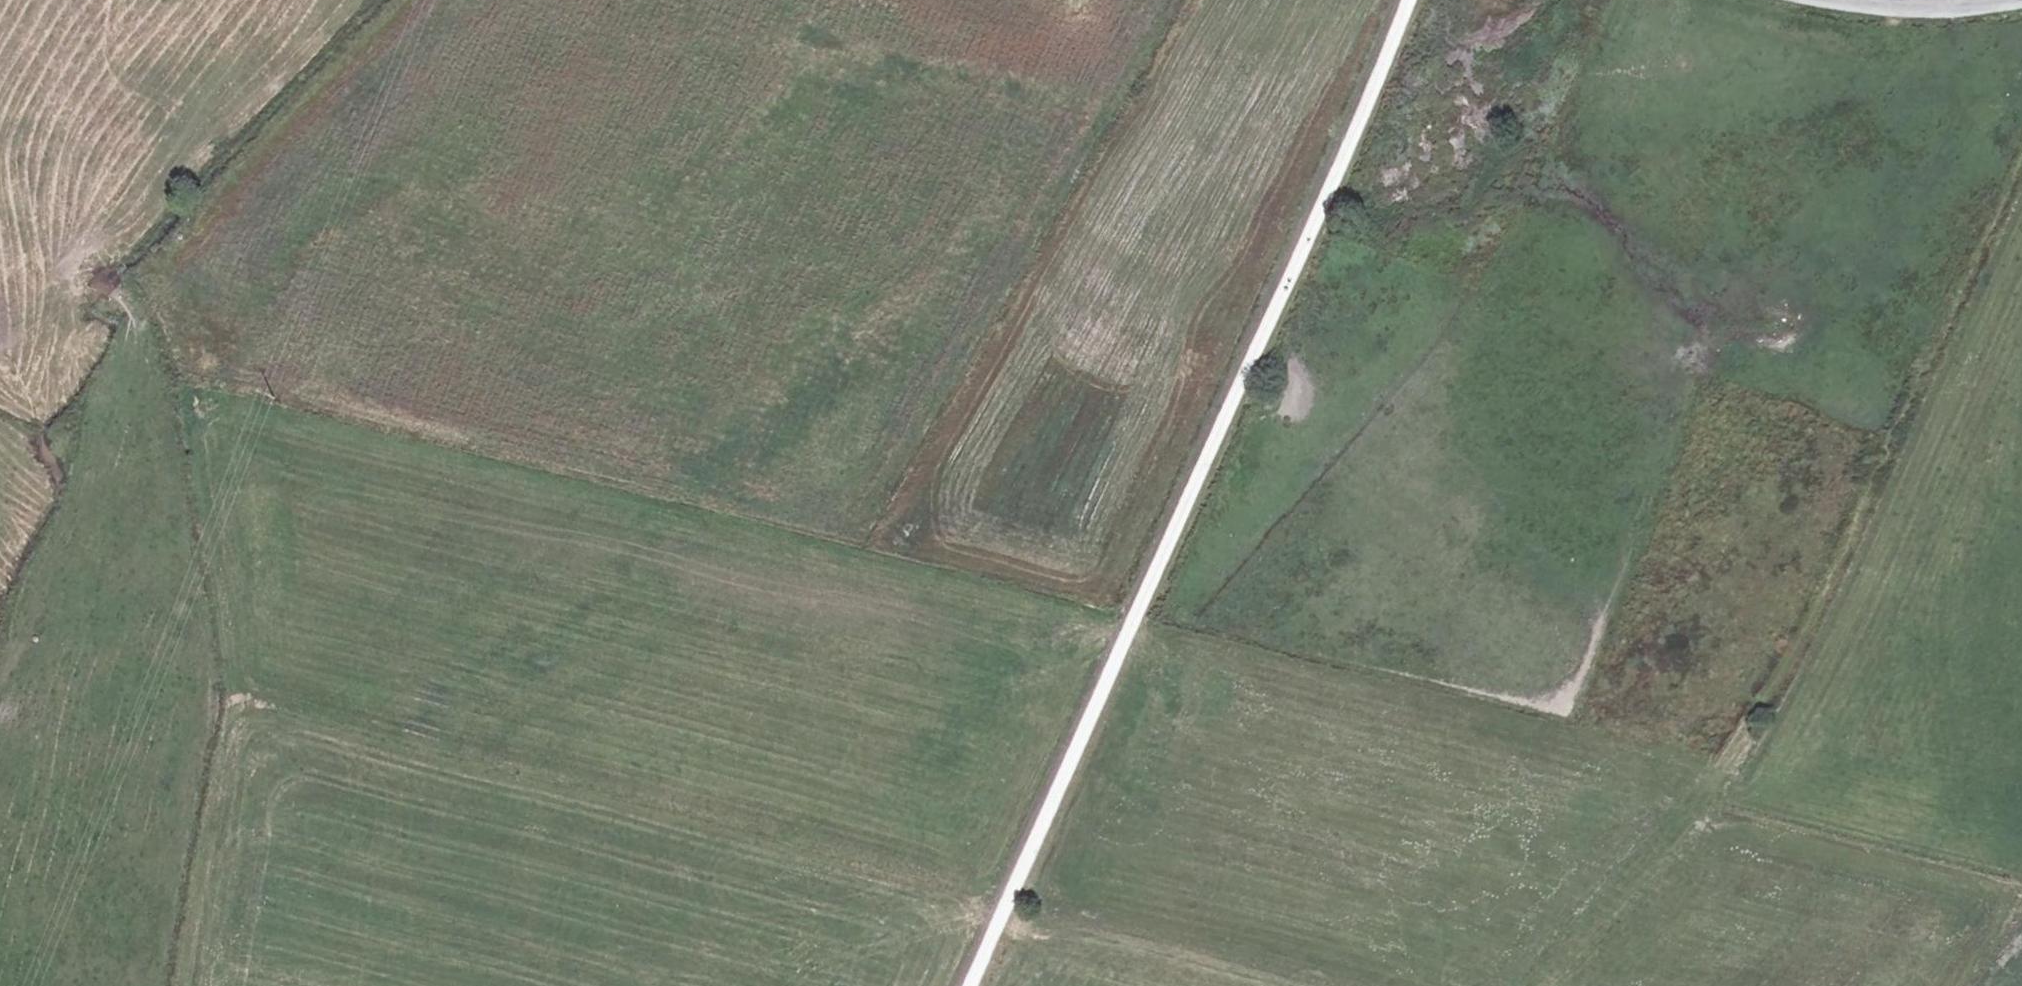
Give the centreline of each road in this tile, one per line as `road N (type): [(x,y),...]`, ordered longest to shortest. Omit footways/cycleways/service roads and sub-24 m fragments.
road 1 (track): [(1409,0),(971,985)]
road 2 (tertiary): [(2000,0),(1856,0)]

